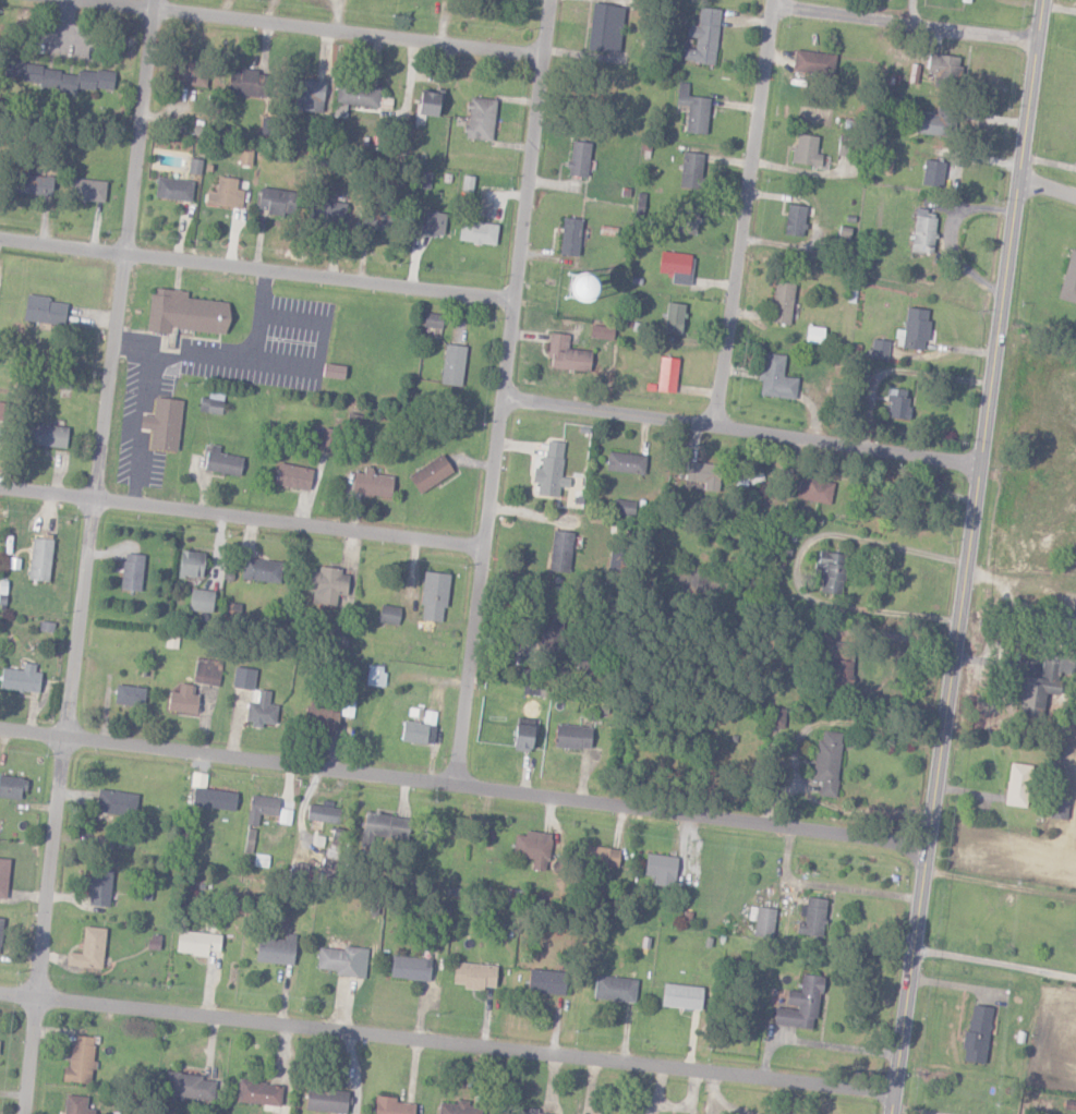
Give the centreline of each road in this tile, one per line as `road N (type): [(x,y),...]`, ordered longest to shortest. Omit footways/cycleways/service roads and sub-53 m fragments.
road 1 (secondary): [(886,1113),(1038,0)]
road 2 (residential): [(20,1113),(152,0)]
road 3 (residential): [(928,848),(0,733)]
road 4 (residential): [(0,999),(887,1098)]
road 5 (residential): [(451,787),(544,0)]
road 6 (residential): [(507,303),(0,244)]
road 7 (residential): [(53,0),(536,60)]
road 8 (residential): [(977,469),(496,402)]
road 9 (residential): [(0,493),(476,554)]
road 10 (residential): [(709,428),(767,0)]
road 11 (residential): [(1031,46),(779,0)]

